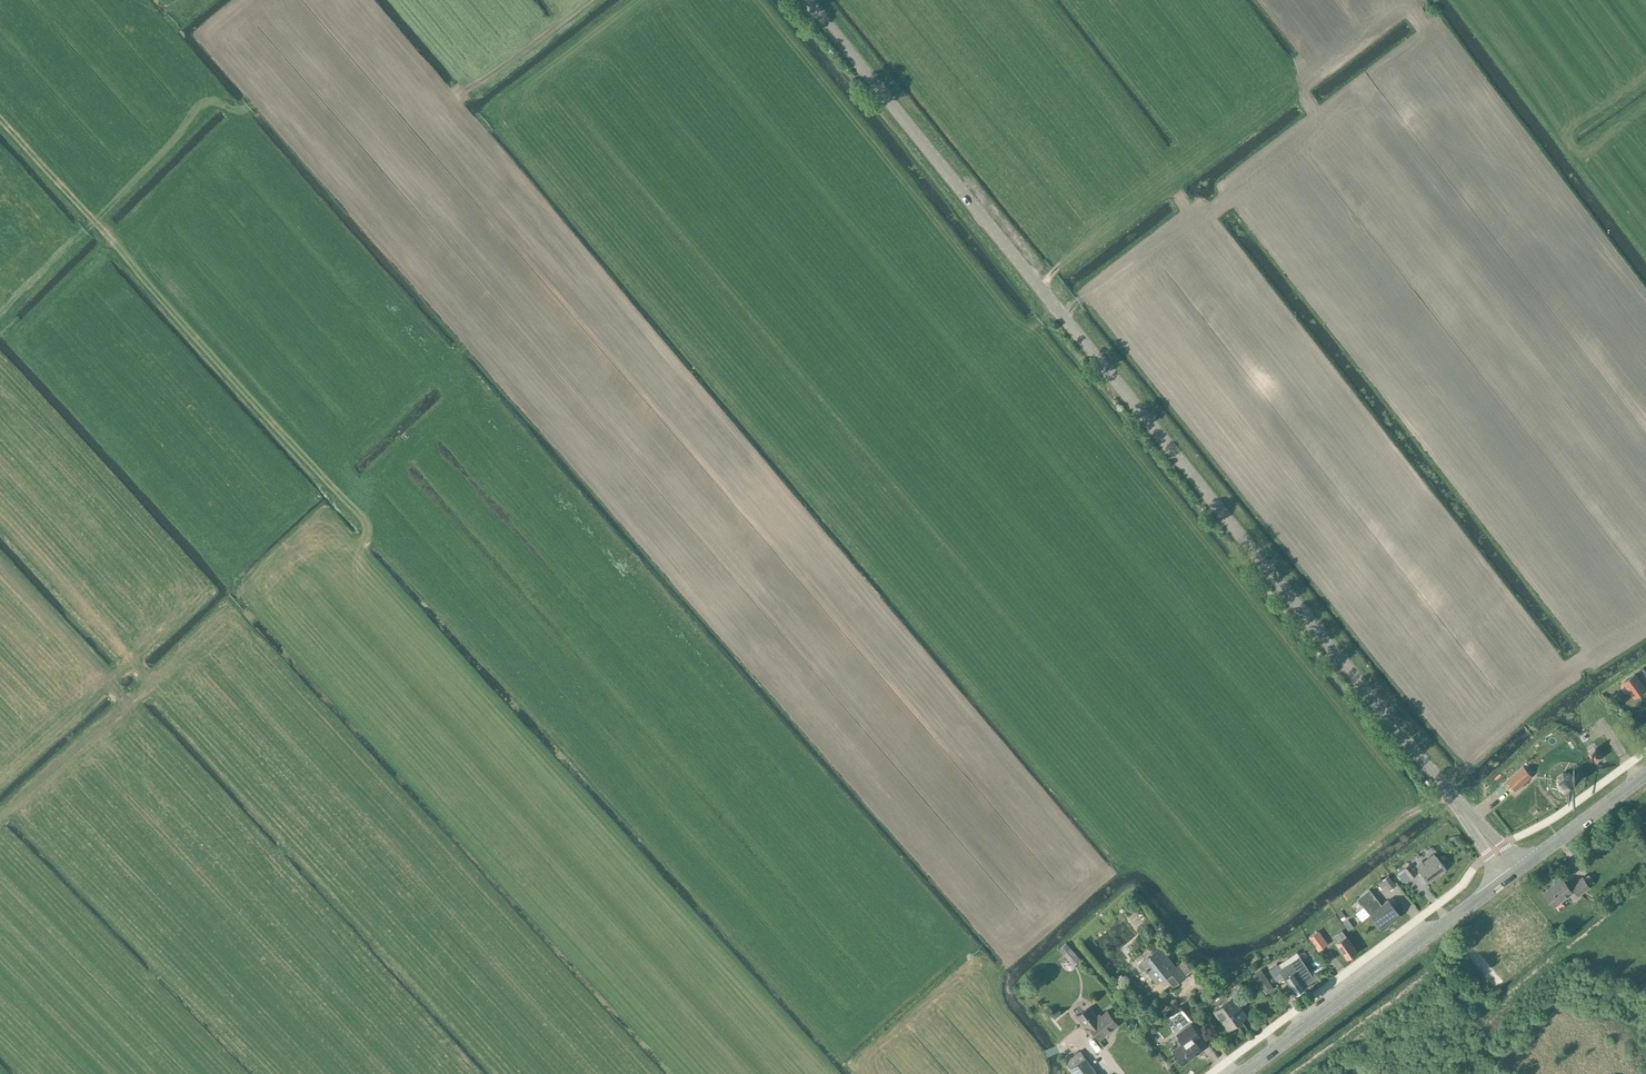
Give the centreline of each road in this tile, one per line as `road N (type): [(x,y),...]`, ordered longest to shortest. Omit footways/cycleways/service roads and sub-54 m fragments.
road 1 (tertiary): [(1471,820),(807,0)]
road 2 (secondary): [(1241,1073),(1511,875)]
road 3 (secondary): [(1511,875),(1645,778)]

